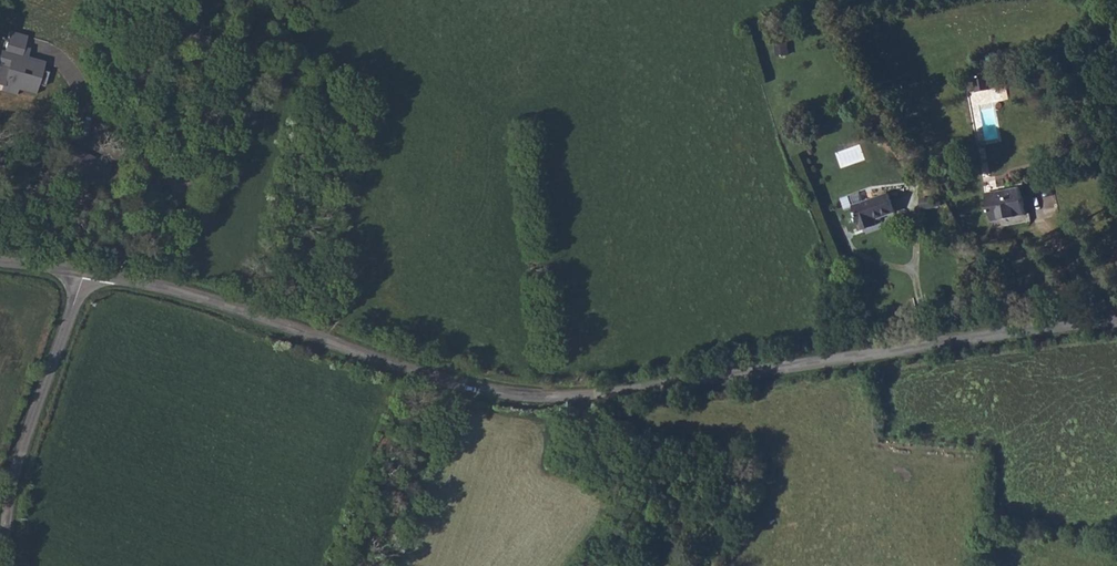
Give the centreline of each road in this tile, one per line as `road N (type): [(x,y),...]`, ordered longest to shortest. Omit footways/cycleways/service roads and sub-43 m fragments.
road 1 (unclassified): [(1116,324),(556,398),(401,369),(175,291)]
road 2 (unclassified): [(7,565),(12,484),(86,275)]
road 3 (track): [(177,210),(148,190),(51,76)]
road 4 (track): [(196,163),(147,288)]

